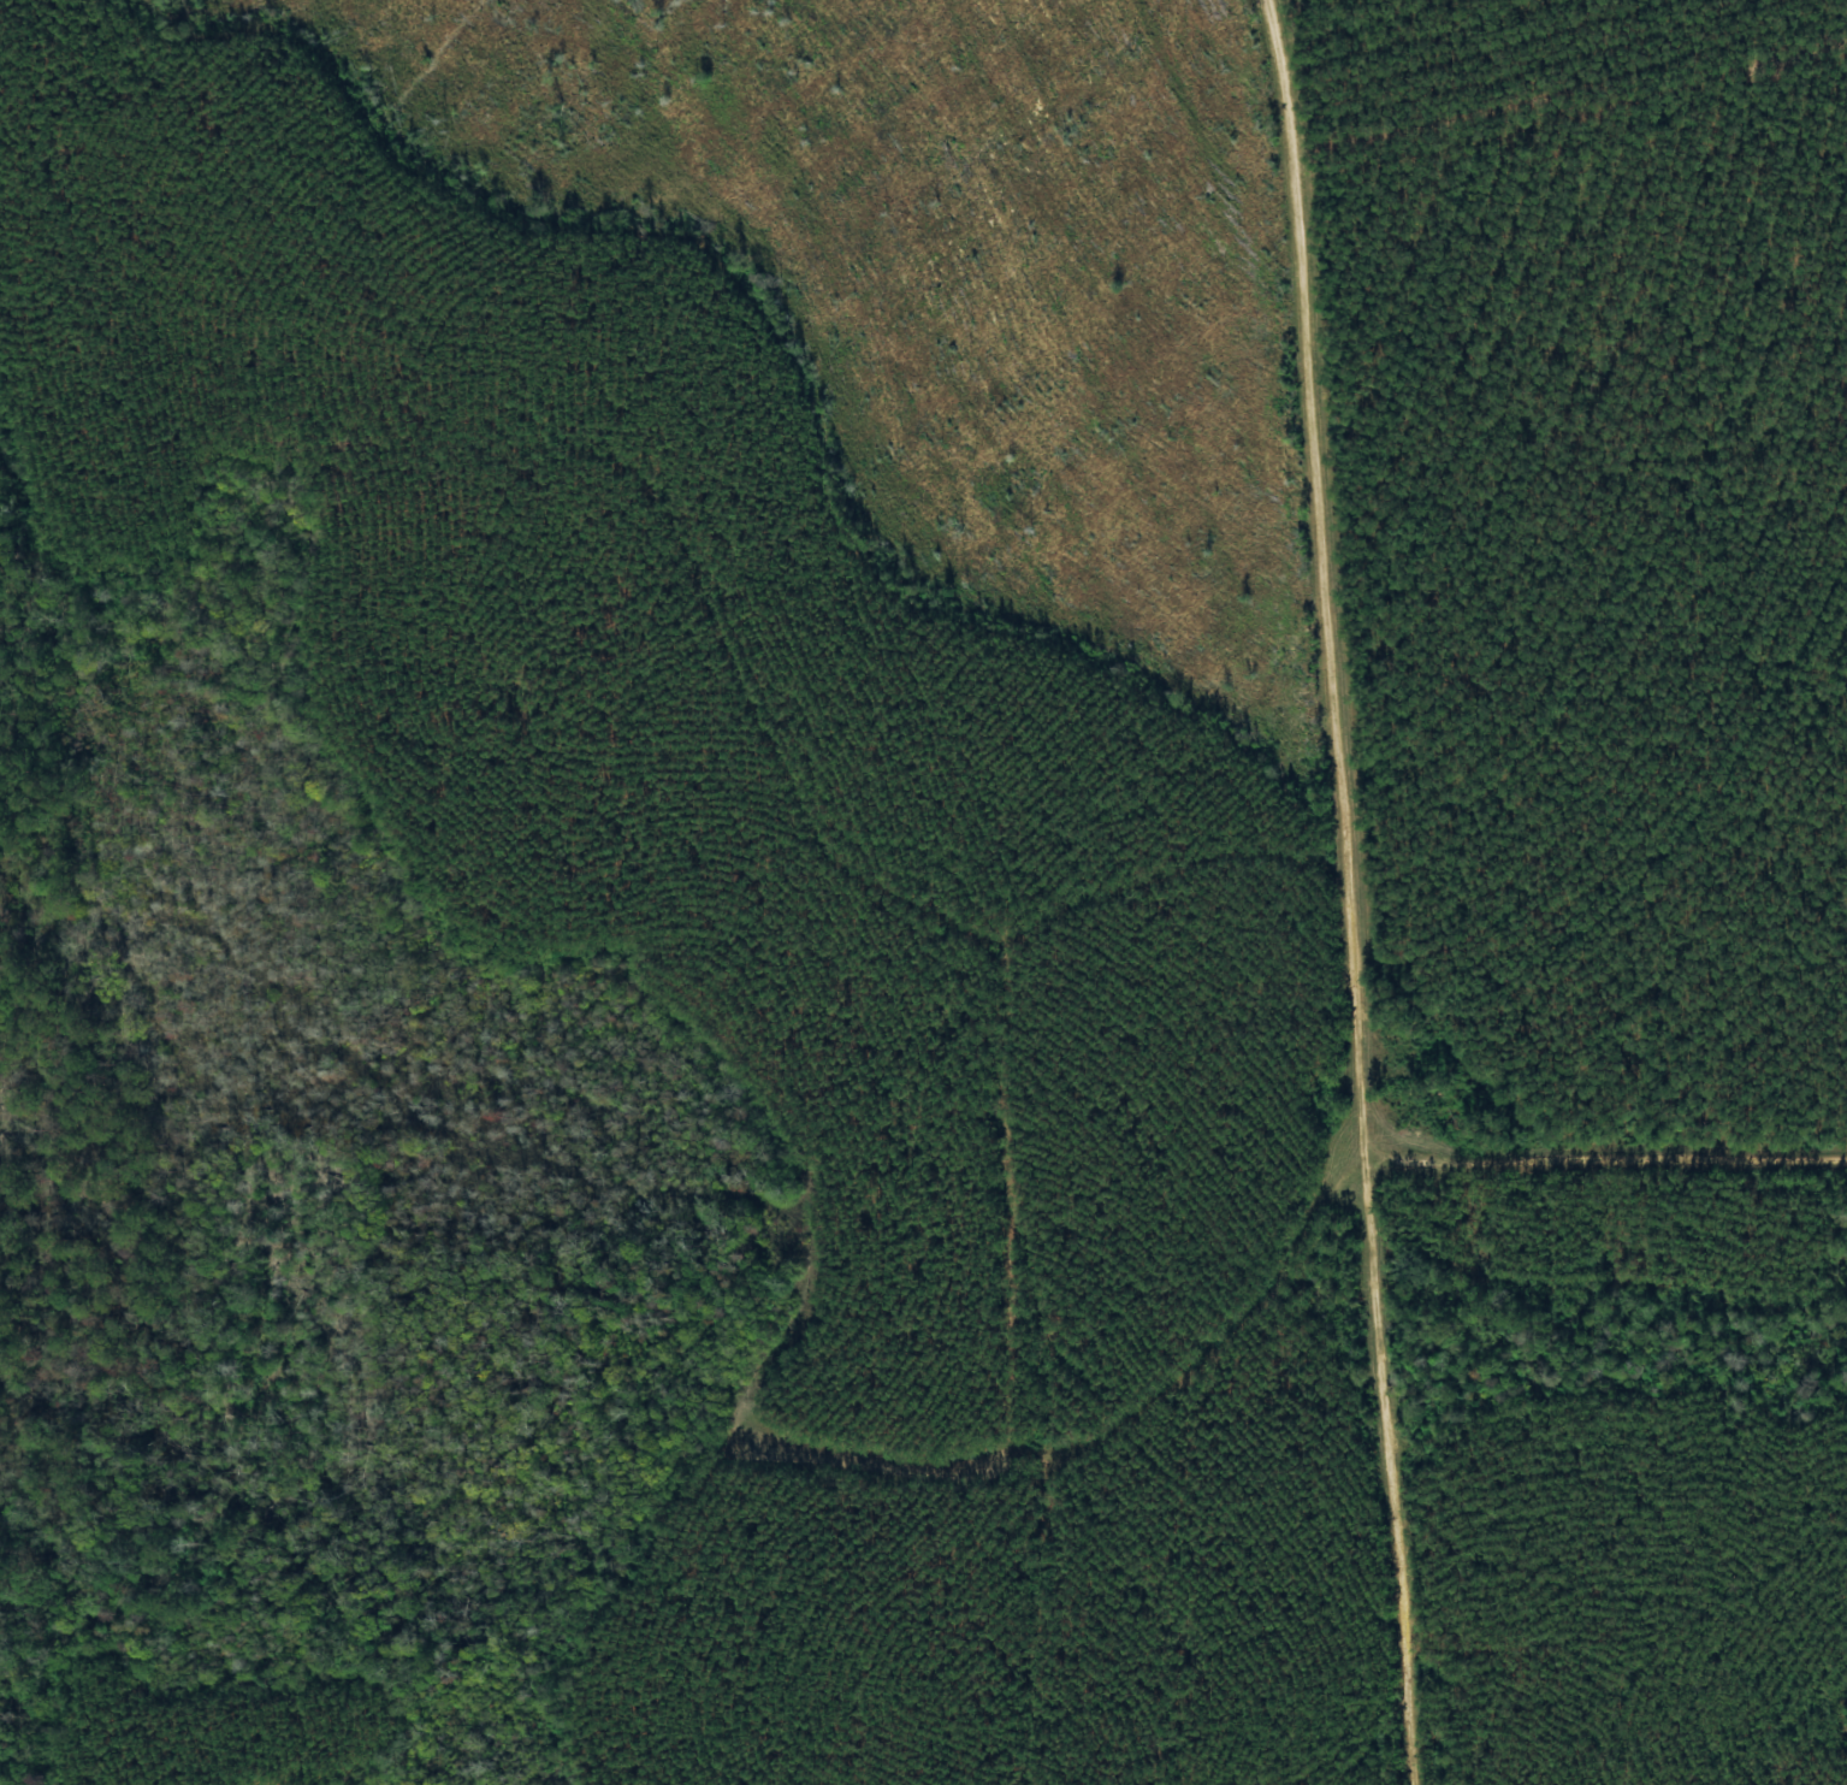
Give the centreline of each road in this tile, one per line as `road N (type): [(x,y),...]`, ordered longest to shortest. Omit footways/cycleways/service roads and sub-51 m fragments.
road 1 (residential): [(1373,1784),(1340,474),(1286,61),(1267,0)]
road 2 (residential): [(1233,0),(1126,119),(955,384),(998,542),(1065,593),(1058,703),(998,853)]

